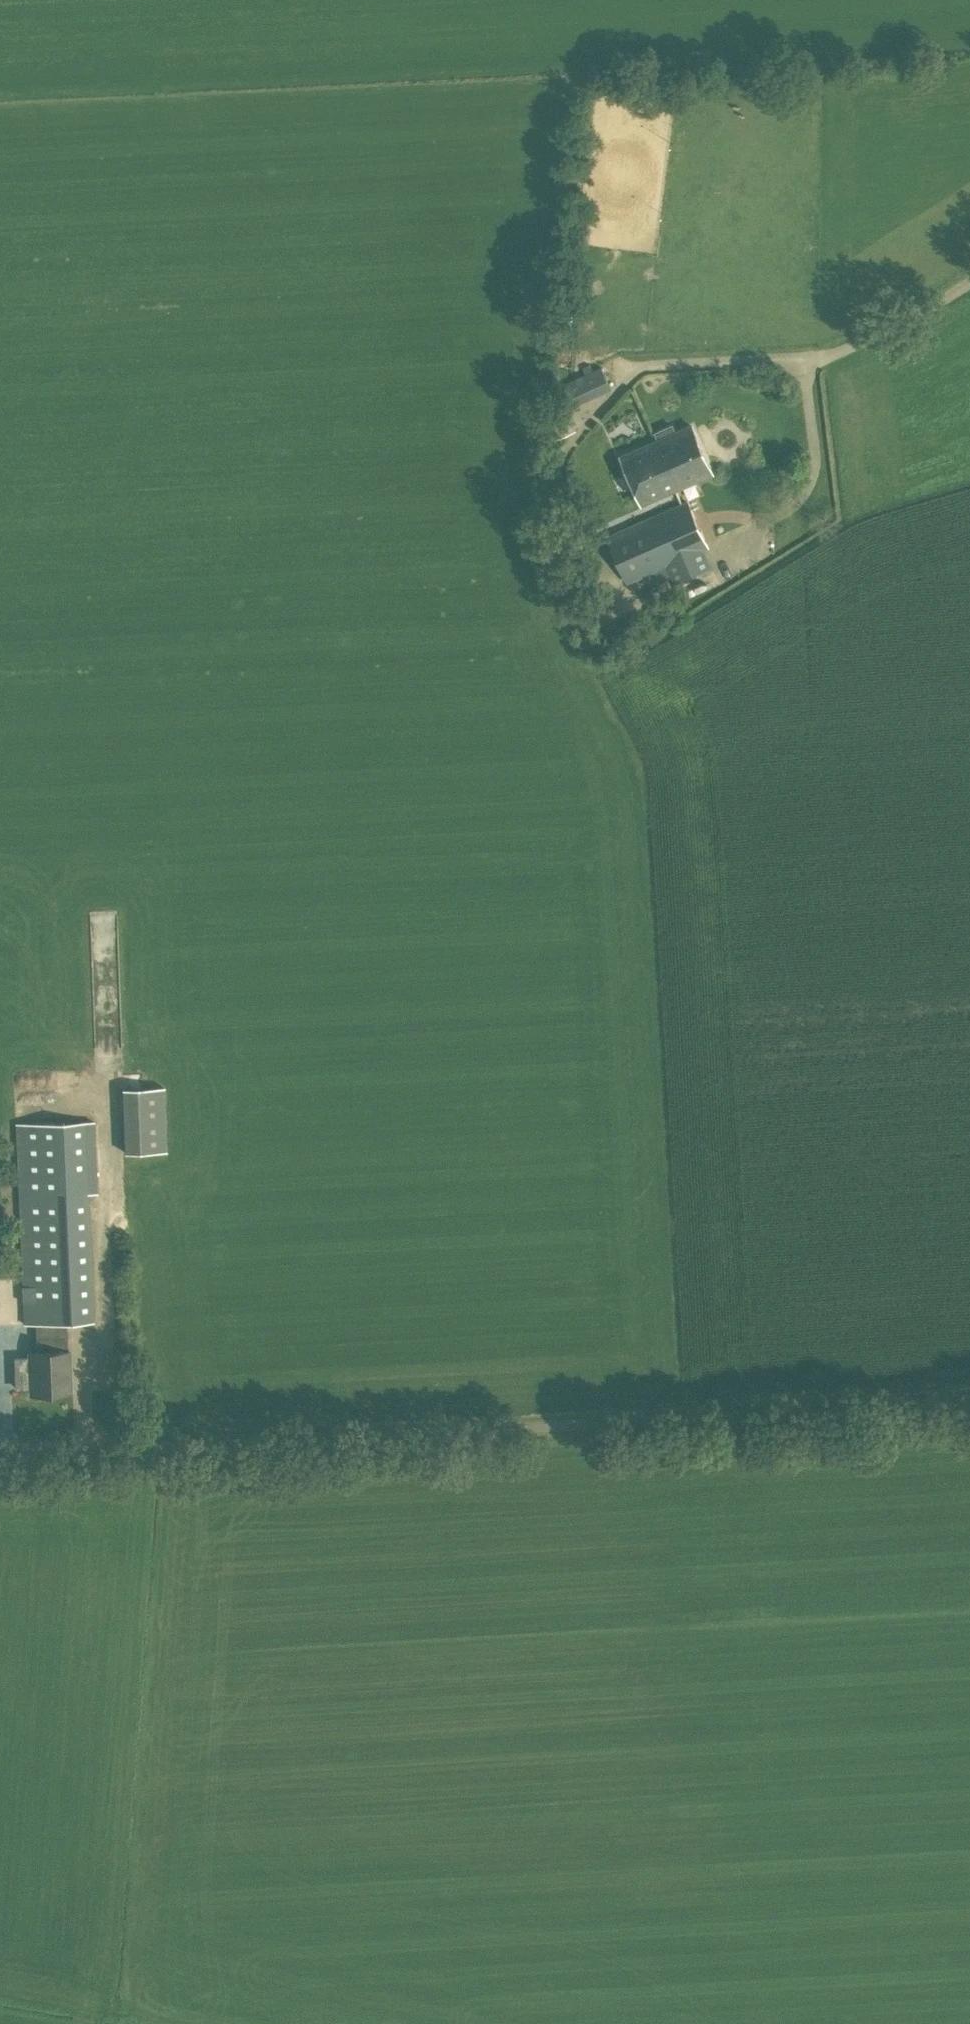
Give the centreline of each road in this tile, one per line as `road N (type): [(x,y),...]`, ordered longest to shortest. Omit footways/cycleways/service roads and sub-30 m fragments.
road 1 (unclassified): [(969,1398),(0,1447)]

